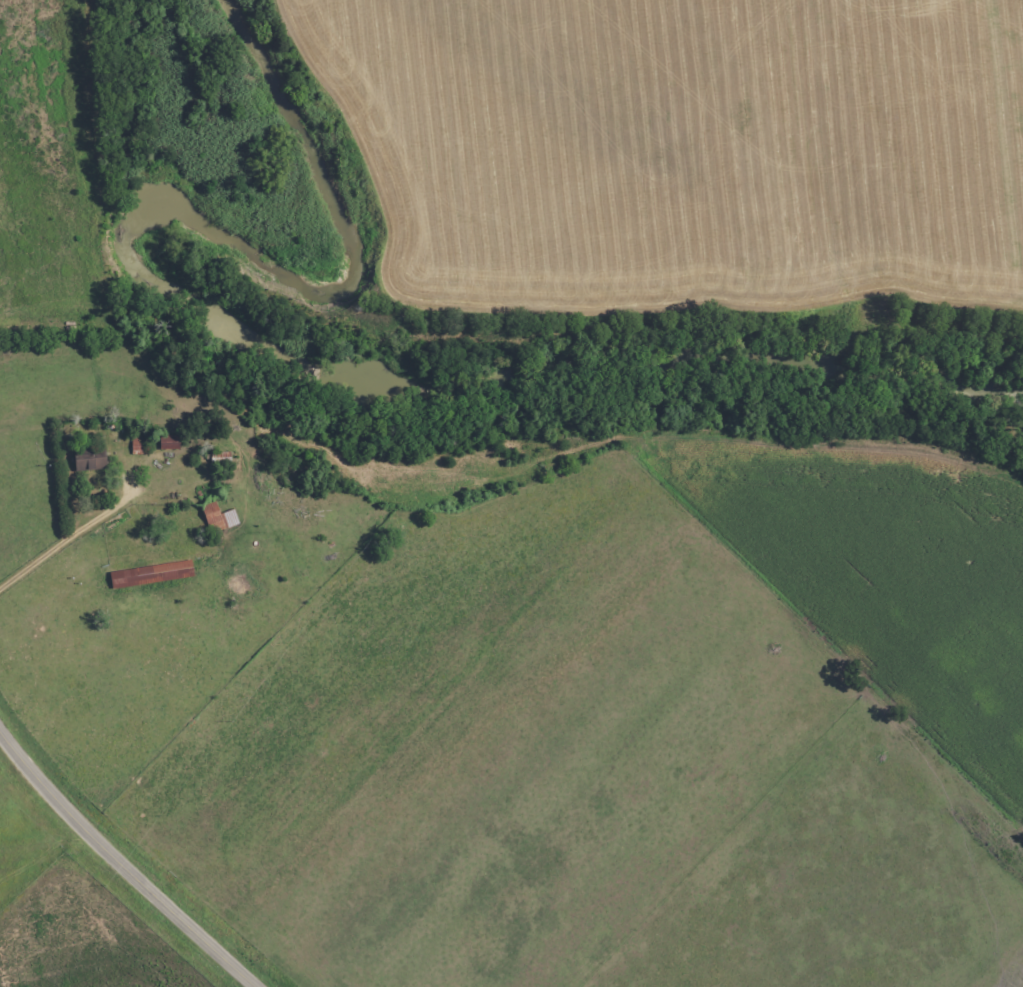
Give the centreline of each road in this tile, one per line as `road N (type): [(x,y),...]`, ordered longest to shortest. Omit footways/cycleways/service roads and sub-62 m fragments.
road 1 (secondary): [(0,729),(84,834),(256,986)]

